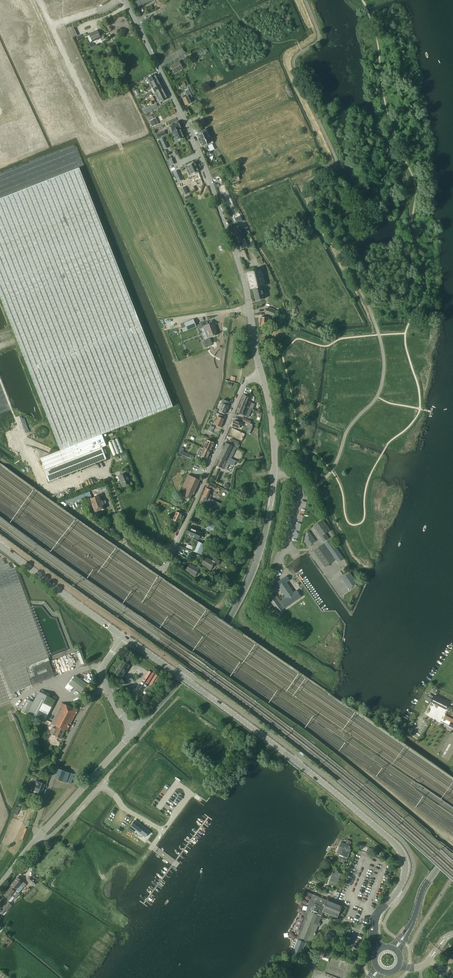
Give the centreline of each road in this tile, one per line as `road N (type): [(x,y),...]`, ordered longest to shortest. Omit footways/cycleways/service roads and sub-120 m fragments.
road 1 (tertiary): [(380,950),(375,915),(404,876),(398,849),(122,635)]
road 2 (unclassified): [(121,0),(206,174),(240,270),(261,377)]
road 3 (unclassified): [(135,730),(238,601),(265,536),(275,473)]
road 4 (unclassified): [(173,553),(243,386),(261,377)]
road 5 (residential): [(105,684),(62,751),(34,828),(39,837)]
road 6 (tertiary): [(122,635),(0,545)]
road 7 (tertiary): [(39,837),(135,730)]
road 8 (unclassified): [(51,26),(97,125),(116,140)]
road 9 (secondary): [(395,950),(452,846)]

